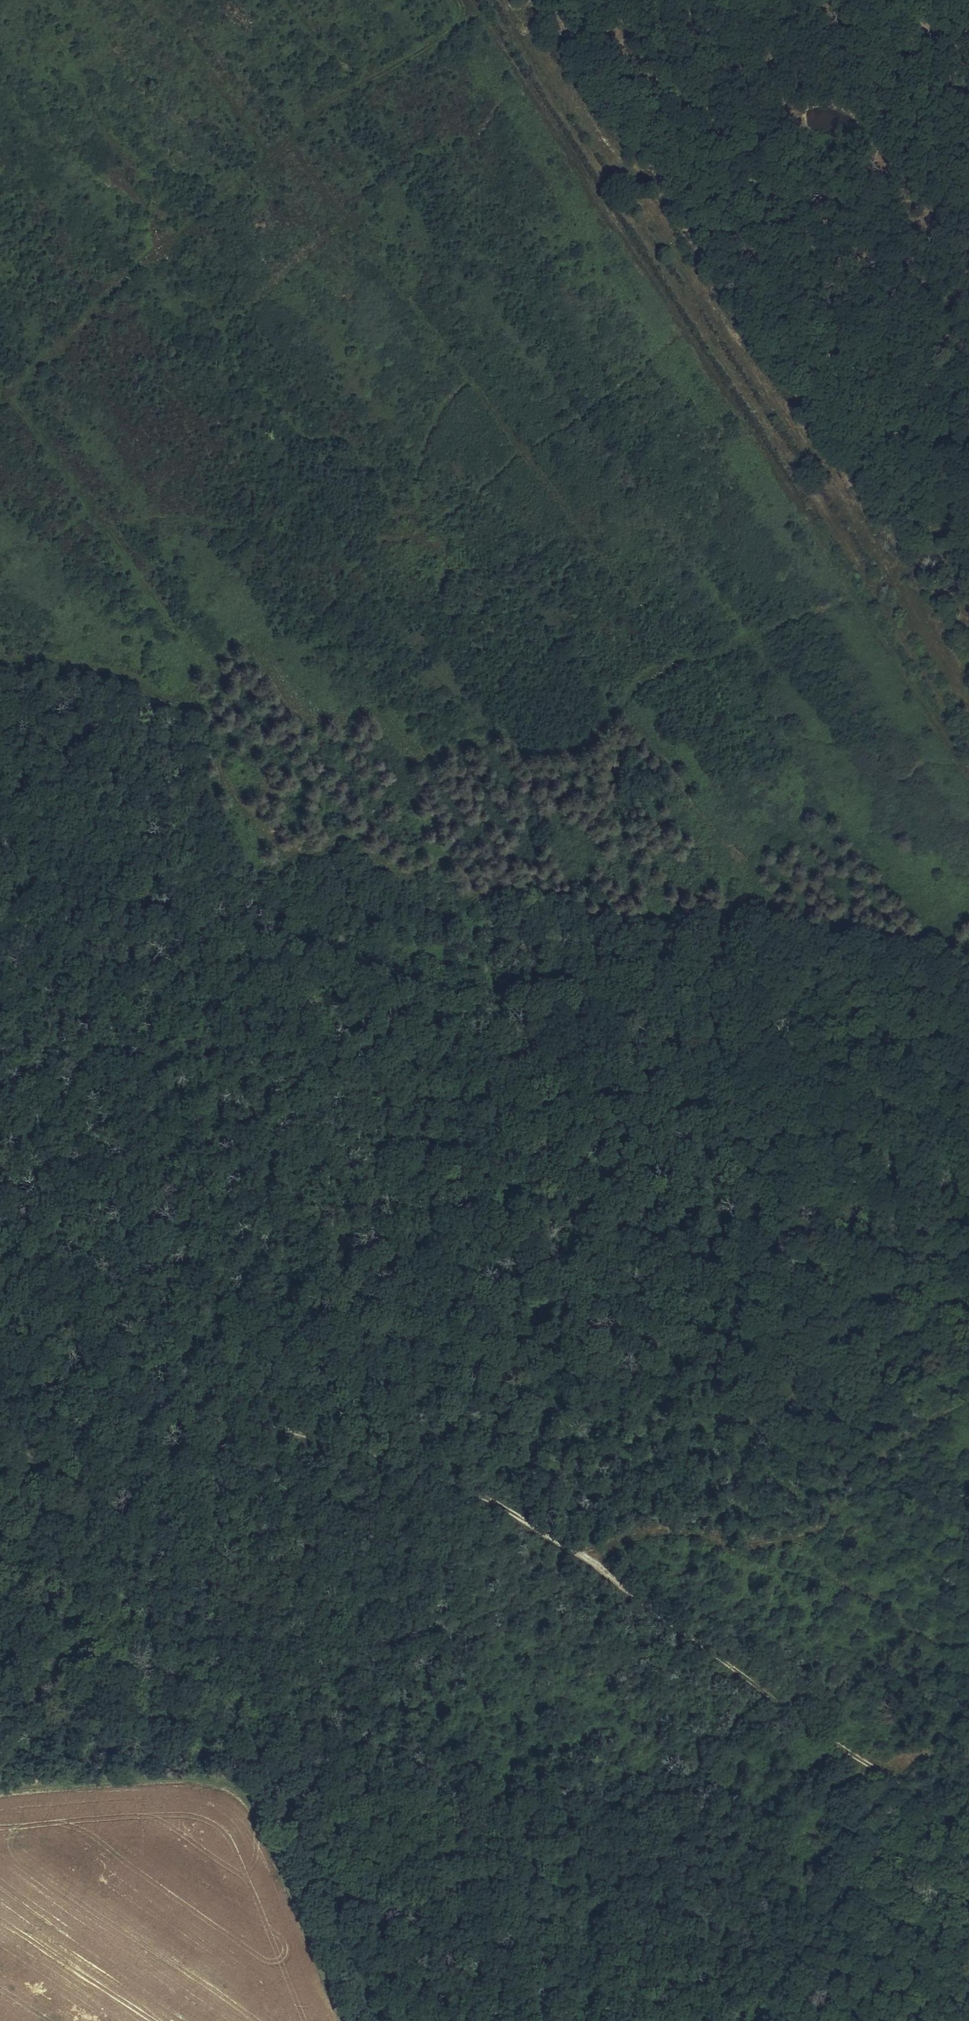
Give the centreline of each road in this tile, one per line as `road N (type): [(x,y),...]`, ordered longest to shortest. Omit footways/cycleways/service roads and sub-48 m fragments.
road 1 (track): [(0,1366),(176,1394),(406,1459),(621,1579),(886,1774),(968,1849)]
road 2 (track): [(589,1561),(662,1531),(743,1546),(804,1534),(853,1493),(880,1454)]

